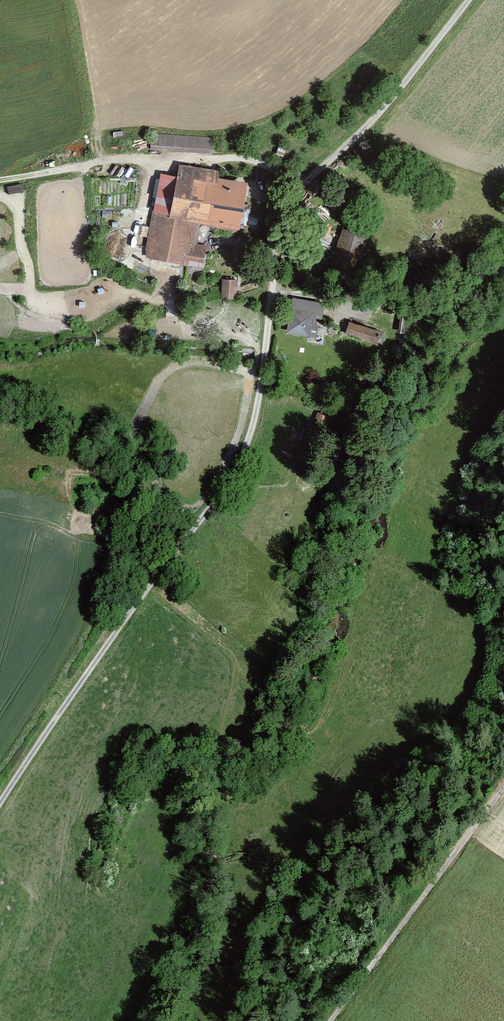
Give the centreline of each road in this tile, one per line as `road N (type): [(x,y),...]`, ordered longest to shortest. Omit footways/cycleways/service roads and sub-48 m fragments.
road 1 (unclassified): [(0,807),(121,626),(240,467),(261,392),(280,223),(469,0)]
road 2 (track): [(0,182),(138,161),(248,162),(307,188)]
road 3 (track): [(151,583),(235,658),(224,796),(251,810),(275,803)]
road 4 (track): [(503,783),(331,1020)]
road 5 (track): [(158,161),(138,259),(166,269)]

